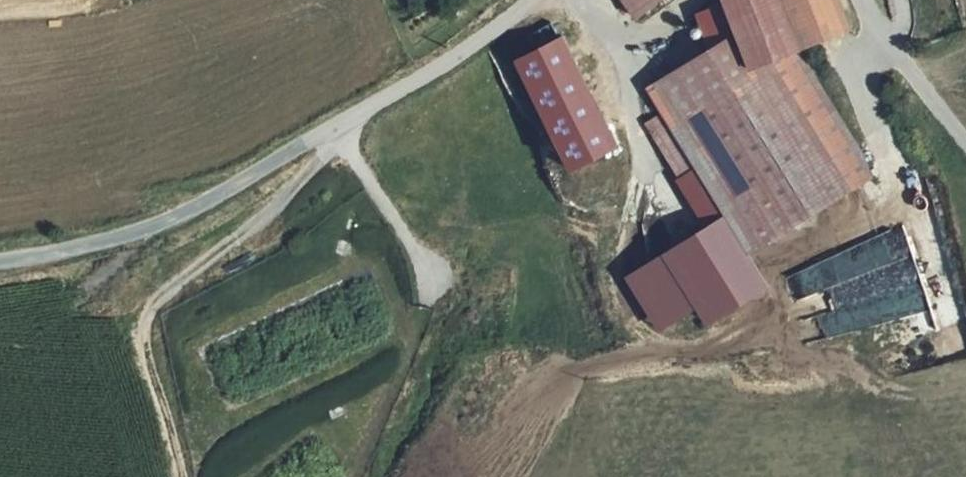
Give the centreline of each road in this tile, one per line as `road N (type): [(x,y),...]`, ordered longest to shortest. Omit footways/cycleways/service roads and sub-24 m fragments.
road 1 (track): [(182,476),(168,415),(138,363),(134,329),(158,300),(277,204),(321,157),(333,128),(443,290)]
road 2 (unclassified): [(528,0),(462,53),(143,231),(0,261)]
road 3 (unclassified): [(965,137),(900,60),(863,0)]

